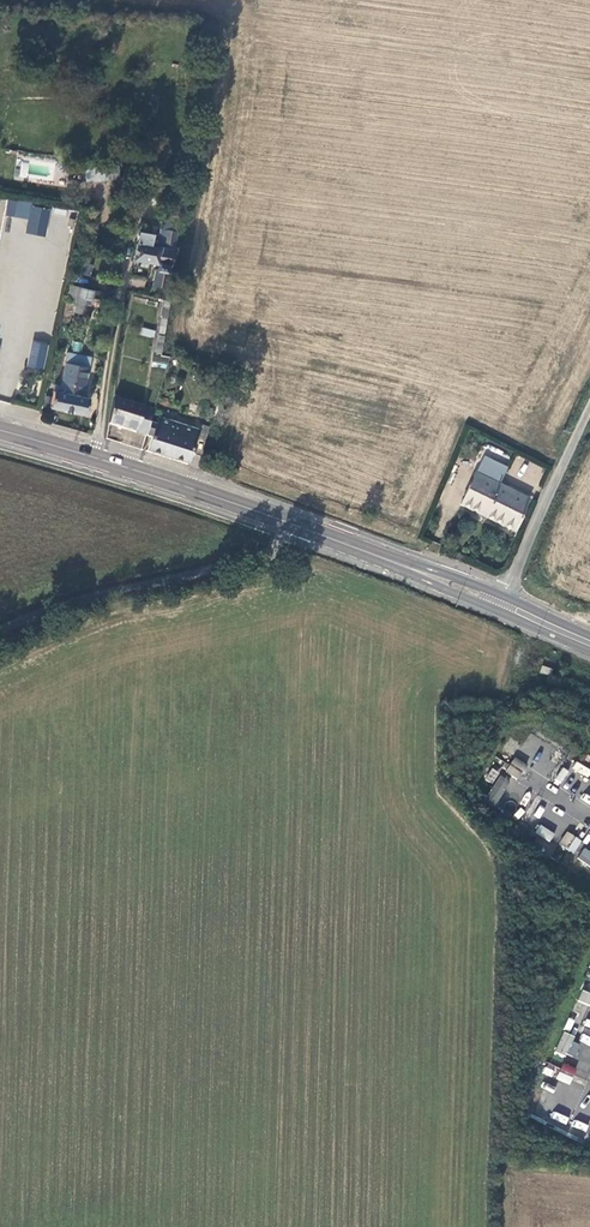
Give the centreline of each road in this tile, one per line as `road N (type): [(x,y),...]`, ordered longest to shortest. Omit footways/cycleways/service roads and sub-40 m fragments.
road 1 (unclassified): [(299,526),(272,551),(57,607),(0,631)]
road 2 (secondary): [(0,431),(299,526)]
road 3 (secondary): [(299,526),(500,604)]
road 4 (unclassified): [(500,604),(589,416)]

